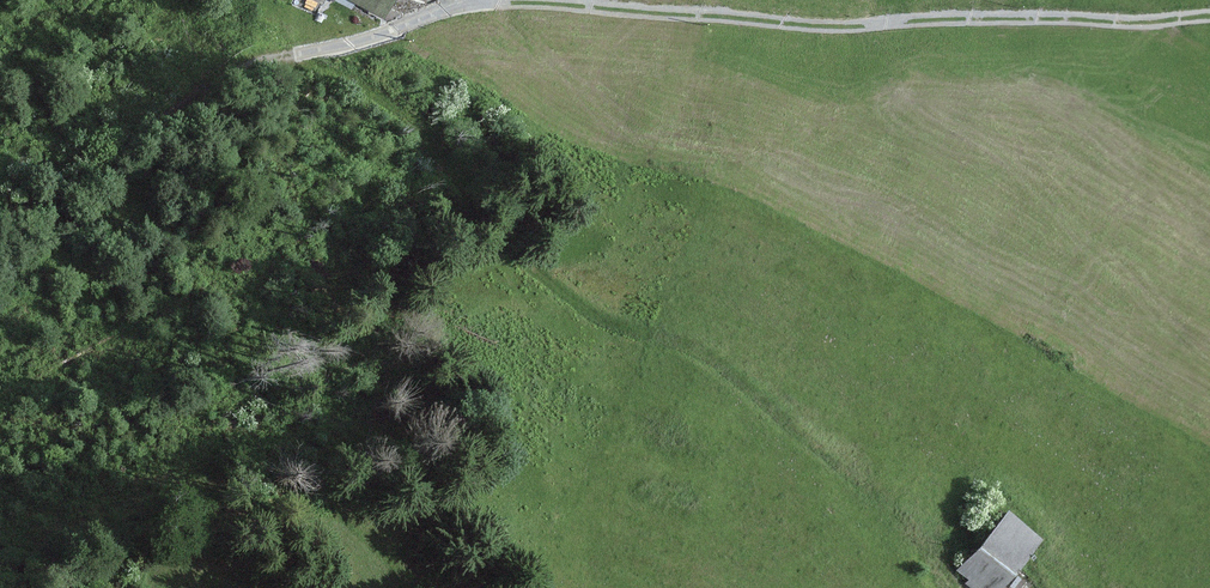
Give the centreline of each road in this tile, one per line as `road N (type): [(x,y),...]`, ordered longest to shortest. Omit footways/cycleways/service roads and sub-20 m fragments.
road 1 (track): [(281,57),(476,2),(853,24),(1209,19)]
road 2 (track): [(963,587),(765,399),(548,288),(428,142),(363,91),(281,57)]

